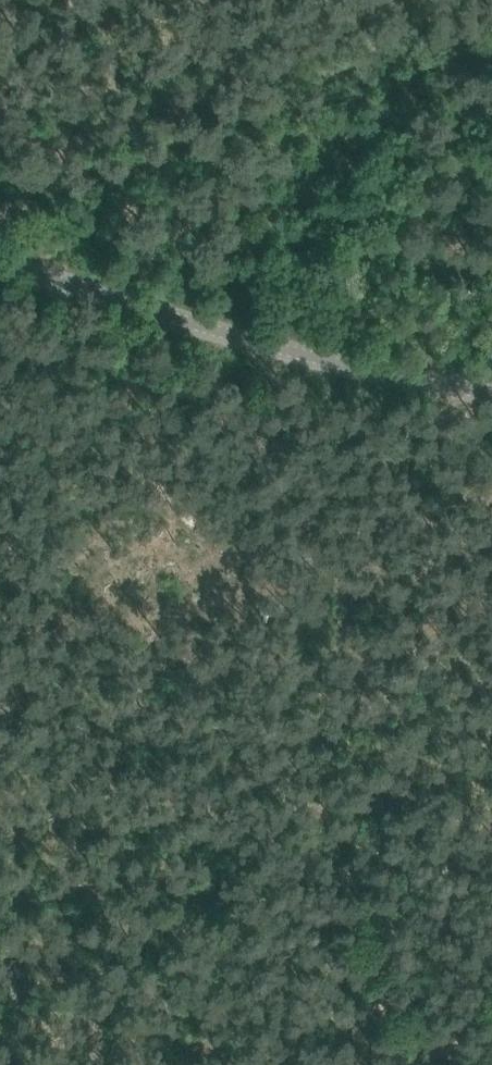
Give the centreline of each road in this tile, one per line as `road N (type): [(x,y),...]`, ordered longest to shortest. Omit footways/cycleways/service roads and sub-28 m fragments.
road 1 (unclassified): [(491,385),(397,378),(233,340),(0,254)]

